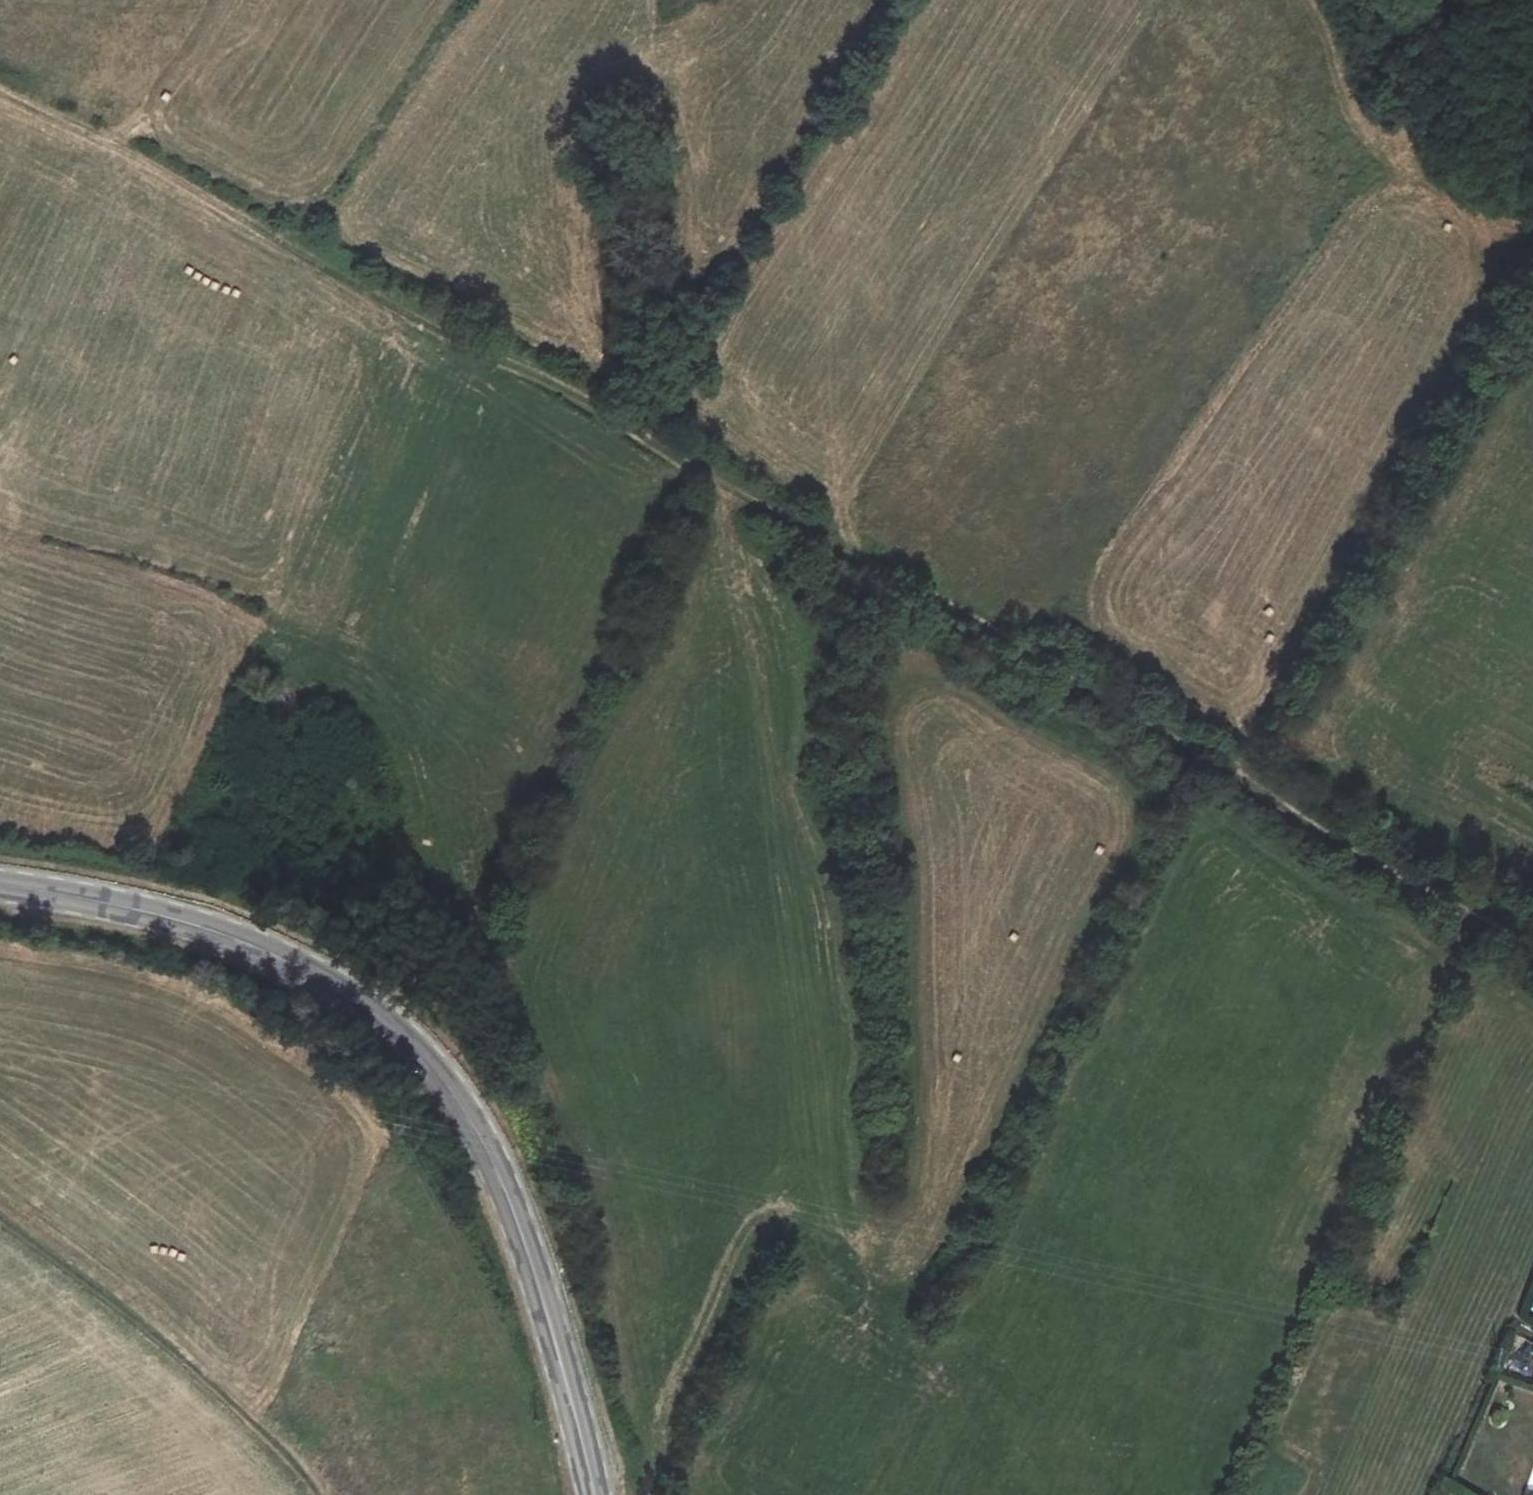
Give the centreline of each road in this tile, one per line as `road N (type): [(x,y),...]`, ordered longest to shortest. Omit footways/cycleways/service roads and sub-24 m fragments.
road 1 (track): [(1532,954),(584,398),(347,278),(144,158),(0,85)]
road 2 (tertiary): [(595,1494),(531,1254),(452,1088),(357,998),(225,934),(0,886)]
road 3 (track): [(328,1494),(191,1359),(0,1215)]

